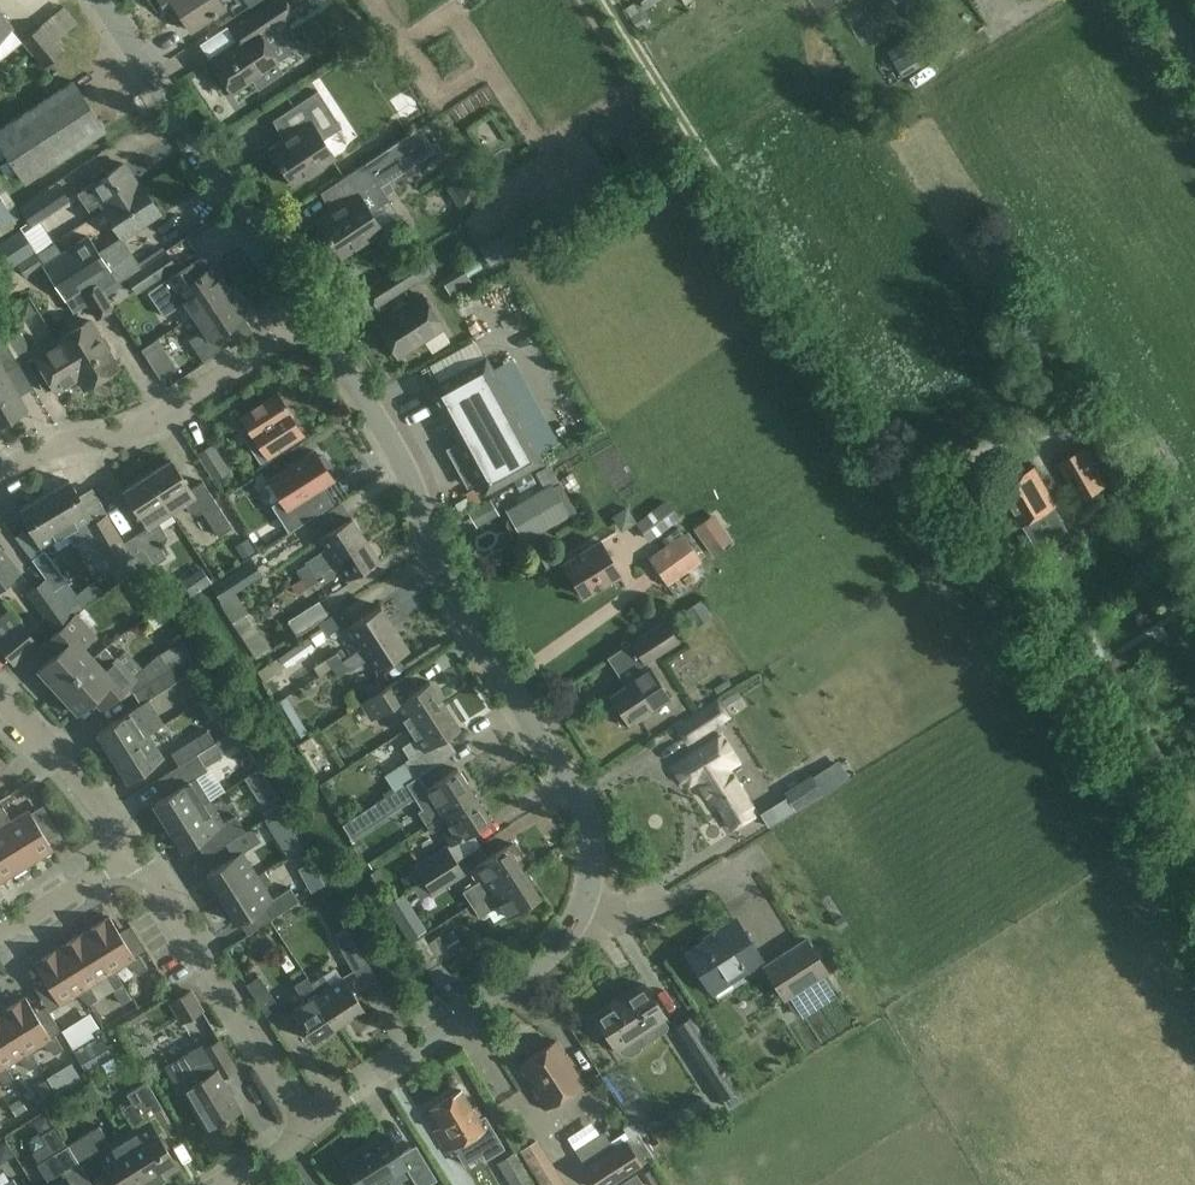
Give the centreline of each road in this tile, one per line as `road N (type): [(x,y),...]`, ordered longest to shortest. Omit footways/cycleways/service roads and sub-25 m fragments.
road 1 (residential): [(305,1125),(557,954),(578,929),(597,875),(594,836),(579,798),(448,586),(387,428),(311,318)]
road 2 (unclassified): [(311,318),(100,0)]
road 3 (residential): [(0,479),(47,448),(139,430),(311,318)]
road 4 (residential): [(305,1125),(134,852)]
road 5 (residential): [(134,852),(67,762),(0,696)]
road 6 (residential): [(0,937),(134,852)]

